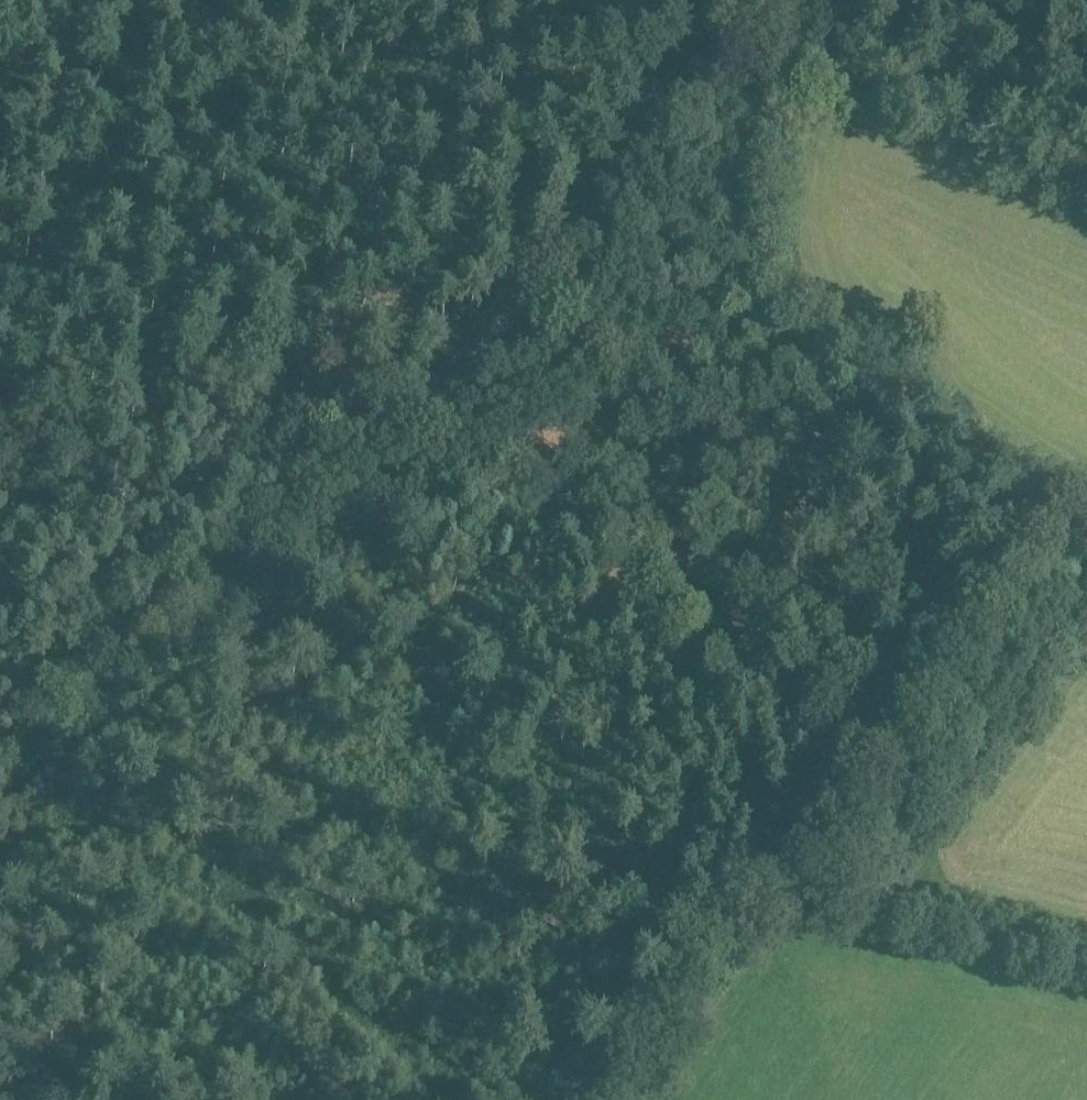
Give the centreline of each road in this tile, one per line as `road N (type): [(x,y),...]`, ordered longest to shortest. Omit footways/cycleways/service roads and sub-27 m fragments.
road 1 (track): [(493,332),(342,487),(0,743)]
road 2 (track): [(753,25),(493,332)]
road 3 (track): [(798,278),(824,320),(860,349),(1086,511)]
road 4 (track): [(798,278),(493,332)]
road 5 (track): [(798,278),(782,197),(775,62),(770,39),(753,25)]

